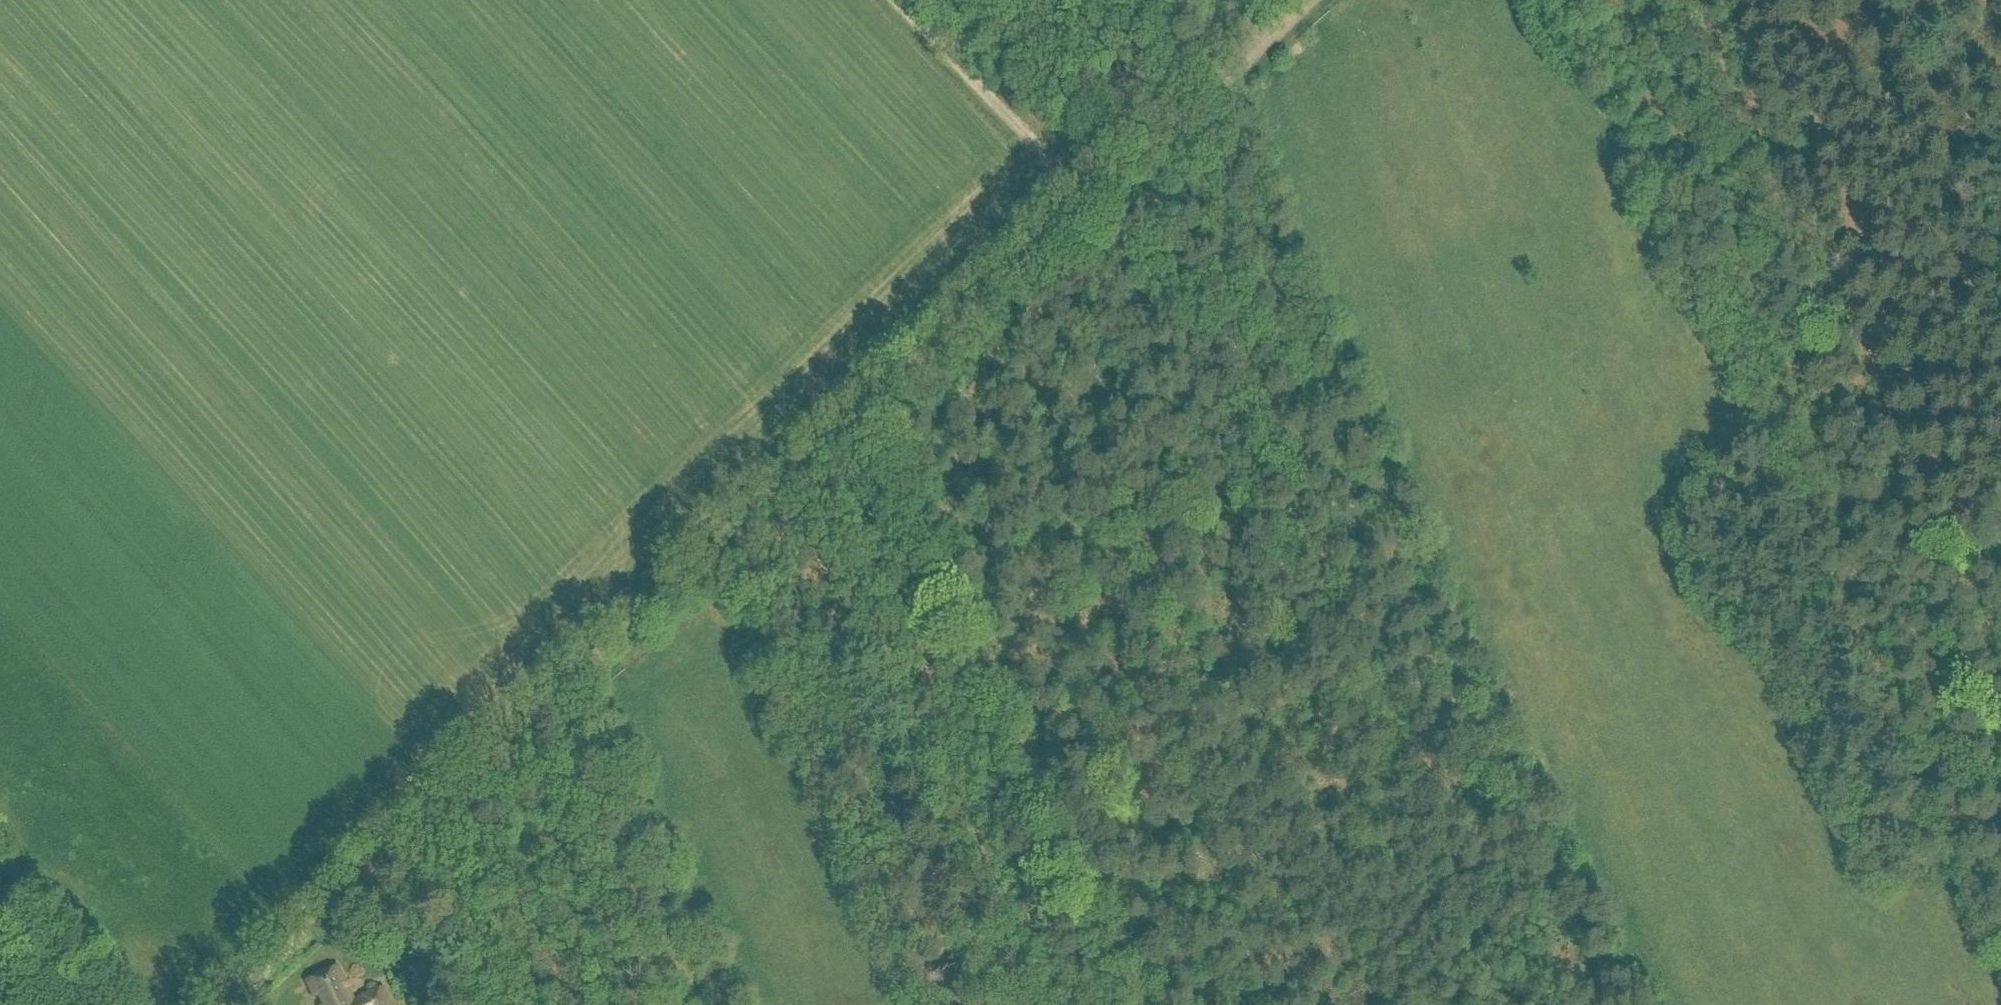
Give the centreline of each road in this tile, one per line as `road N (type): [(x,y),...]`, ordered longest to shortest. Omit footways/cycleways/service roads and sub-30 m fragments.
road 1 (track): [(226,1004),(1304,0)]
road 2 (track): [(1084,205),(896,0)]
road 3 (track): [(0,907),(86,1004)]

